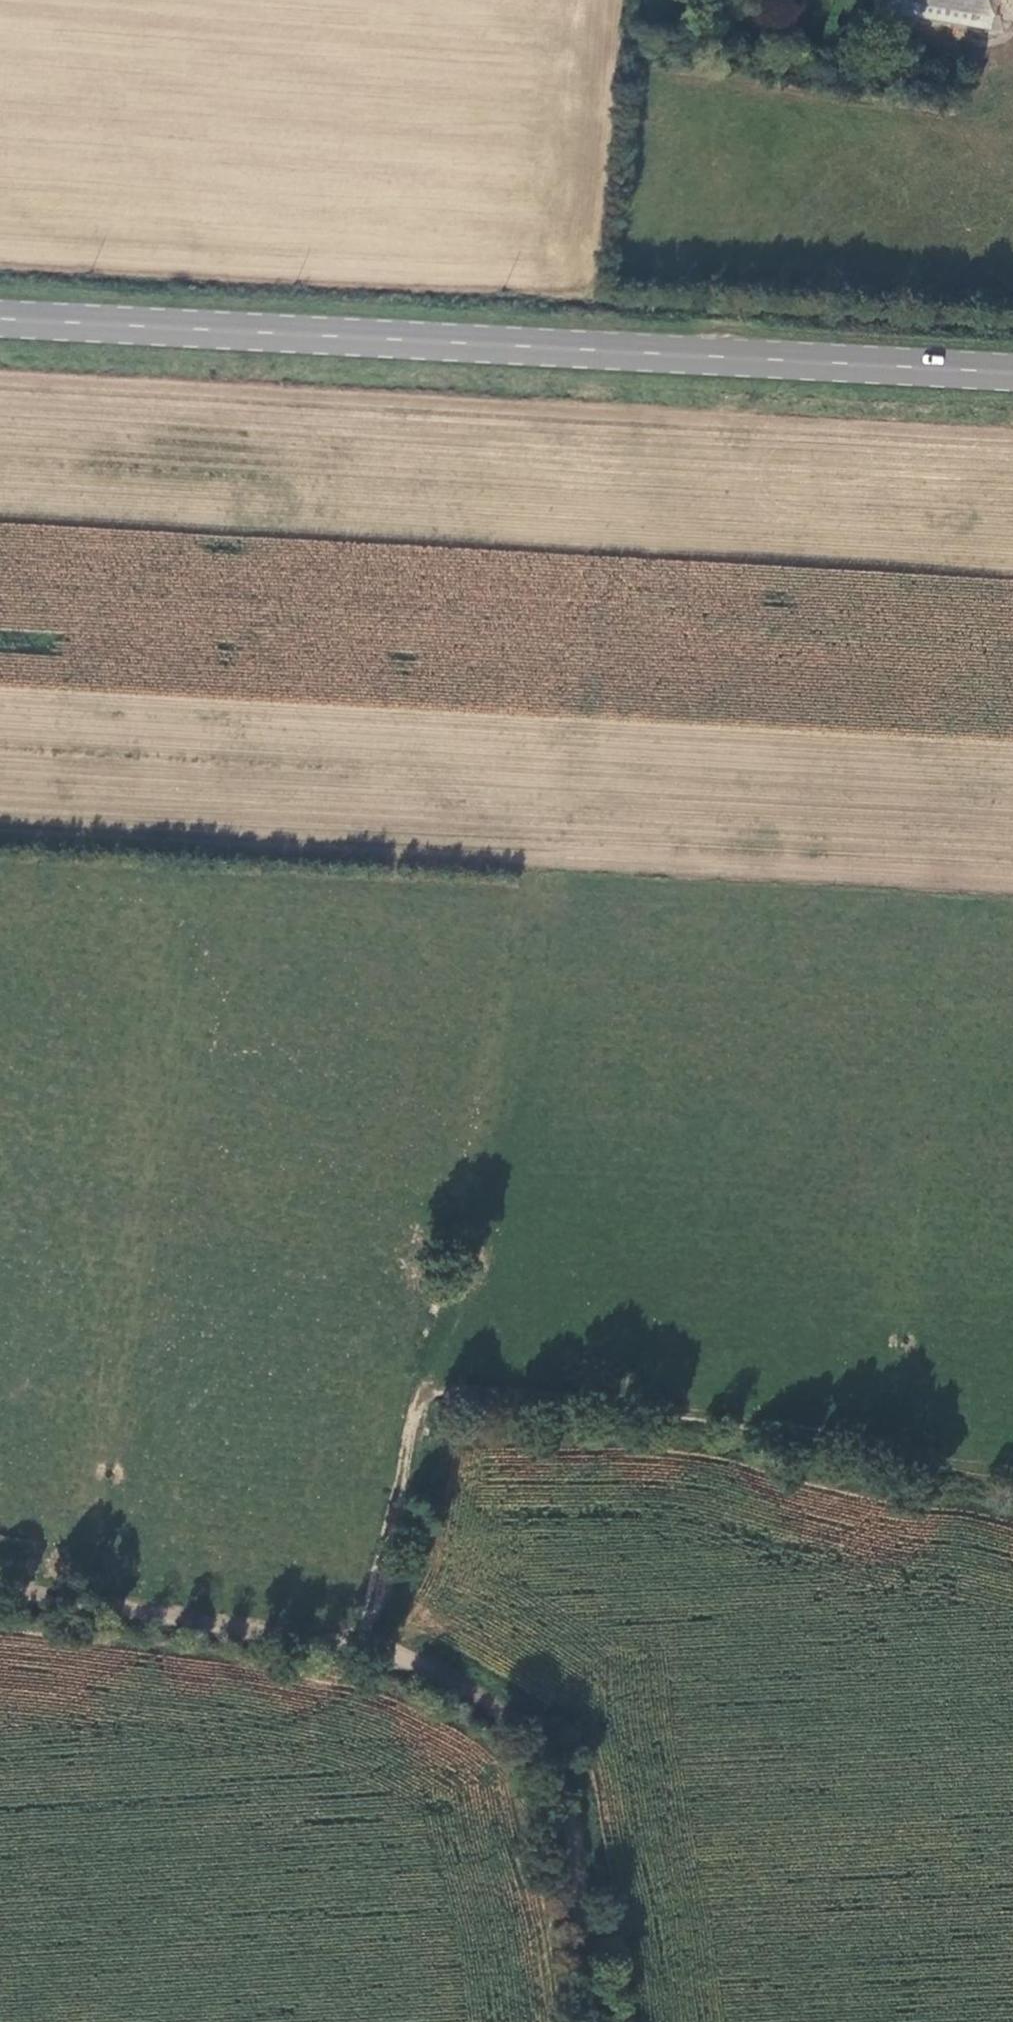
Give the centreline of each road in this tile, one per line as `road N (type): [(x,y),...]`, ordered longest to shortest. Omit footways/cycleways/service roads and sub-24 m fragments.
road 1 (primary): [(1012,374),(0,320)]
road 2 (track): [(595,2021),(554,1765),(521,1720),(417,1658),(363,1641),(0,1587)]

